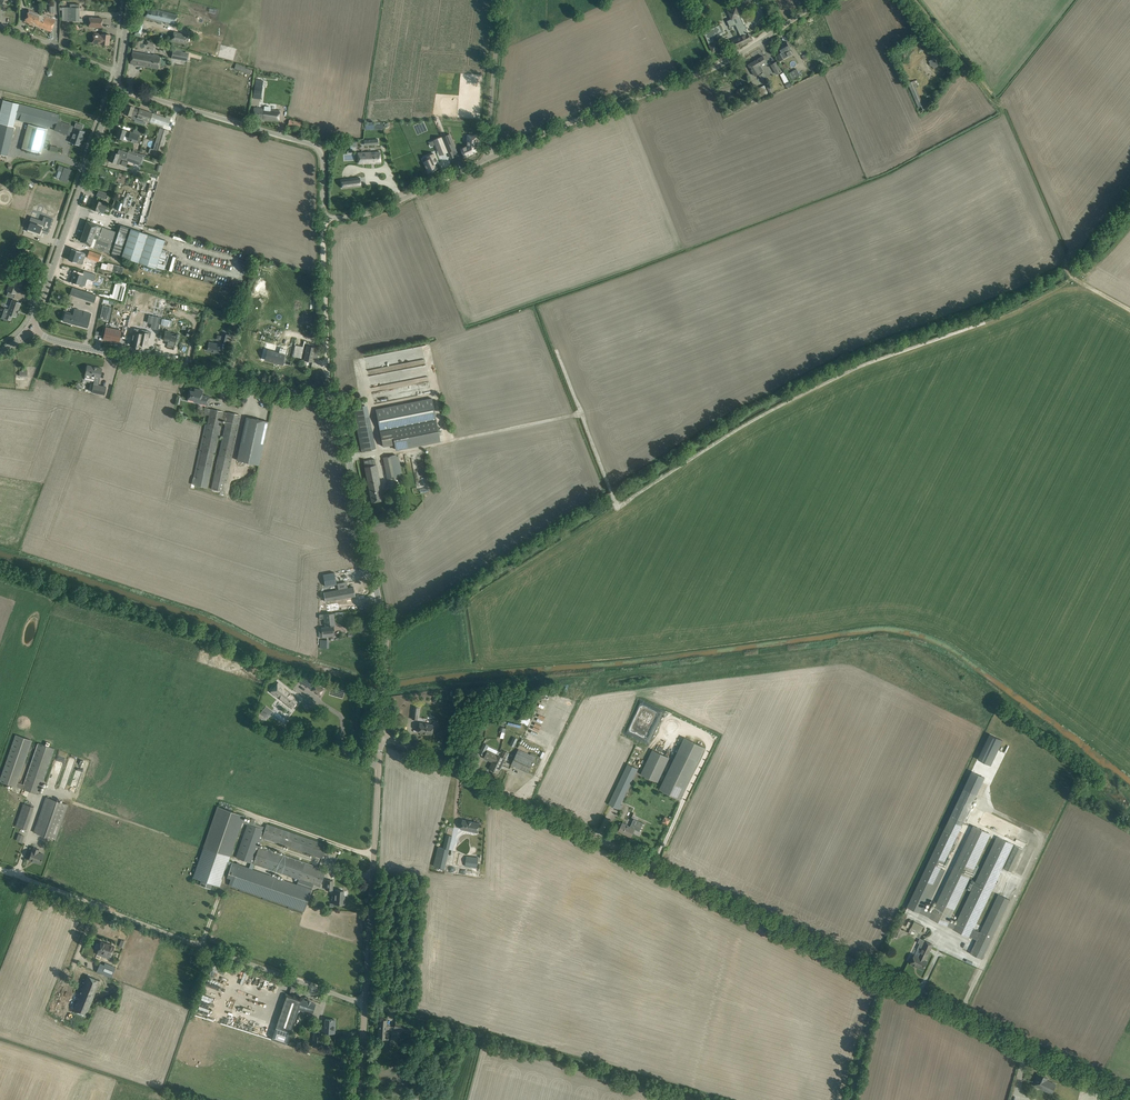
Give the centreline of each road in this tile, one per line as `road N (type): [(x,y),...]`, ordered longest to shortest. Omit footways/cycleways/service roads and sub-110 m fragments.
road 1 (unclassified): [(1129,1093),(381,735)]
road 2 (tertiary): [(381,735),(384,629),(335,409),(320,399),(66,344),(31,328)]
road 3 (unclassified): [(490,157),(706,71),(820,0)]
road 4 (track): [(365,1003),(707,1099)]
road 5 (unclassified): [(327,217),(316,147),(116,87)]
road 6 (unclassified): [(365,1003),(105,909)]
road 7 (tertiary): [(365,1003),(381,735)]
road 8 (tertiary): [(31,328),(116,87)]
road 9 (track): [(326,401),(327,217)]
road 10 (unclassified): [(327,217),(379,209),(490,157)]
road 11 (unclassified): [(490,157),(504,0)]
road 12 (unclassified): [(119,73),(0,24)]

